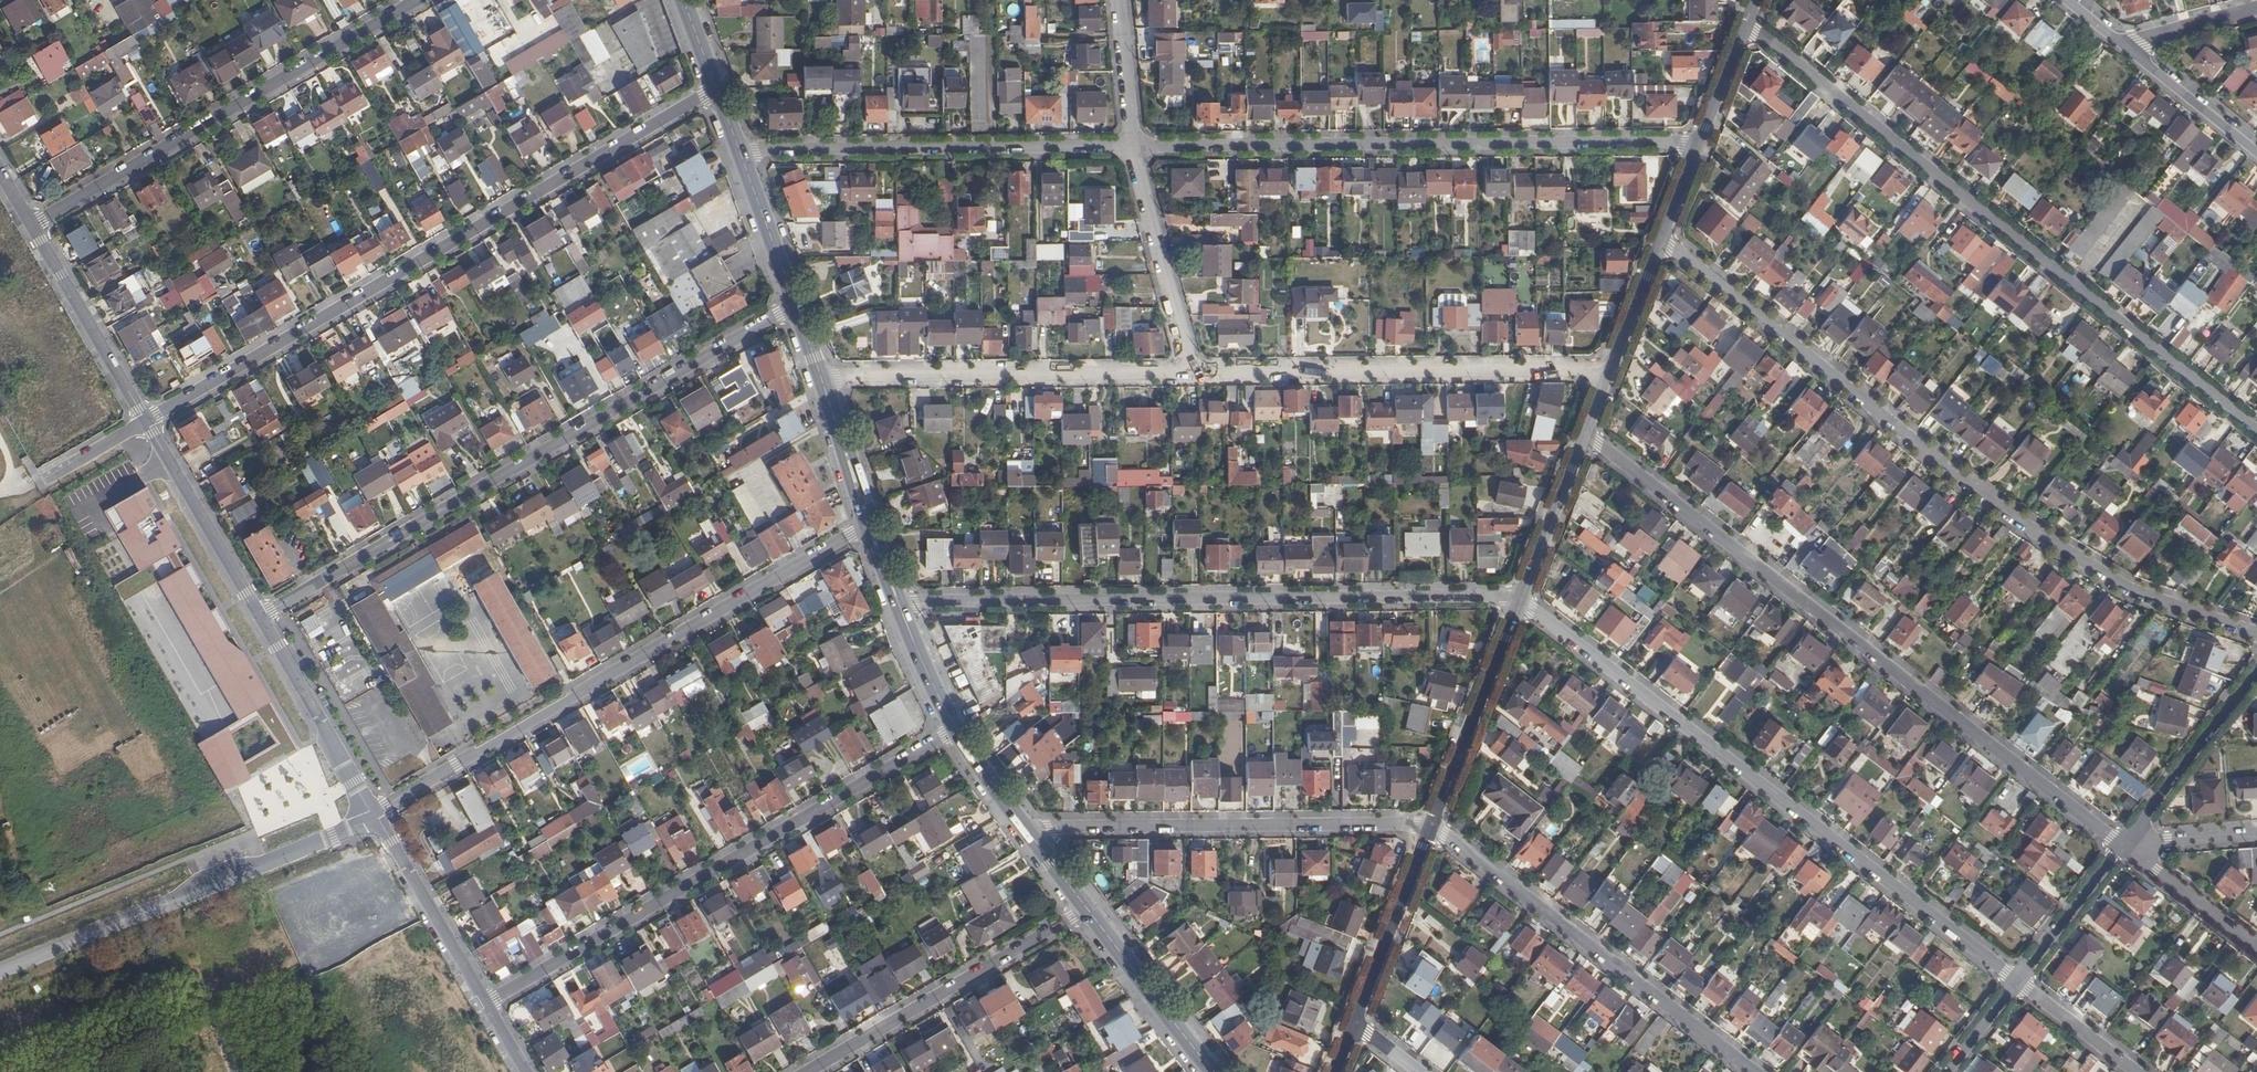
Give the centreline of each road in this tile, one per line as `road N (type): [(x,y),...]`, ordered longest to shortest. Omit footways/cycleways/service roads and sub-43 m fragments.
road 1 (residential): [(1662,240),(2020,531),(2117,590),(2256,636)]
road 2 (residential): [(2121,845),(1585,435)]
road 3 (residential): [(146,423),(716,88)]
road 4 (residential): [(2256,431),(1747,26)]
road 5 (residential): [(1520,600),(2017,980)]
road 6 (residential): [(795,304),(259,618)]
road 7 (residential): [(1520,600),(904,605)]
road 8 (residential): [(375,815),(862,528)]
road 9 (residential): [(1696,147),(1133,150)]
road 10 (residential): [(957,730),(486,1003)]
road 11 (residential): [(415,0),(28,226)]
road 12 (residential): [(1193,379),(1611,370)]
road 13 (residential): [(375,815),(0,971)]
road 14 (residential): [(1753,1071),(1430,829)]
road 15 (residential): [(1027,831),(1430,829)]
road 16 (residential): [(1133,150),(740,152)]
road 17 (residential): [(820,375),(1193,379)]
road 18 (residential): [(808,1071),(1086,908)]
road 19 (unclassified): [(1520,600),(1430,829)]
road 20 (residential): [(1133,150),(1193,379)]
road 21 (unclassified): [(146,423),(28,226)]
road 22 (unclassified): [(375,815),(259,618)]
road 23 (unclassified): [(259,618),(146,423)]
road 24 (residential): [(2121,845),(2256,670)]
road 25 (unclassified): [(486,1003),(375,815)]
road 26 (unclassified): [(1430,829),(1354,1026)]
road 27 (primary): [(1086,908),(1213,1071)]
road 28 (unclassified): [(1585,435),(1520,600)]
road 29 (residential): [(2122,44),(2256,151)]
road 30 (residential): [(2121,845),(2017,980)]
road 31 (residential): [(2256,948),(2121,845)]
road 32 (primary): [(740,152),(795,304)]
road 33 (primary): [(820,375),(862,528)]
road 34 (primary): [(874,521),(820,375)]
road 35 (residential): [(1118,0),(1133,150)]
road 36 (residential): [(2017,980),(2136,1071)]
road 37 (unclassified): [(1662,240),(1611,370)]
road 38 (residential): [(2122,44),(2256,8)]
road 39 (residential): [(2121,845),(2256,834)]
road 40 (unclassified): [(1747,26),(1696,147)]
road 41 (primary): [(957,730),(1027,831)]

